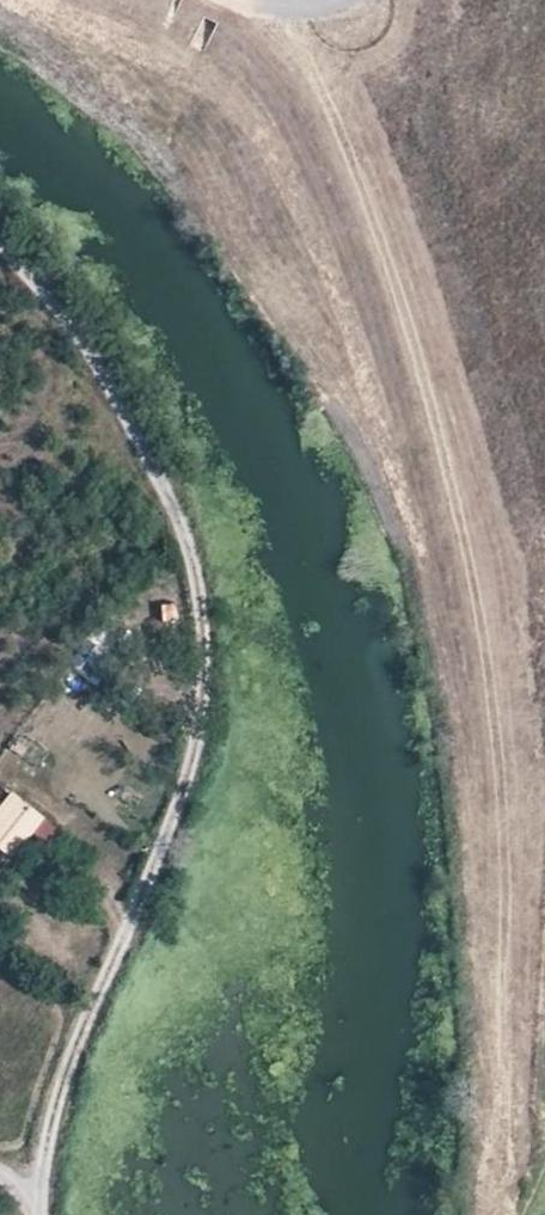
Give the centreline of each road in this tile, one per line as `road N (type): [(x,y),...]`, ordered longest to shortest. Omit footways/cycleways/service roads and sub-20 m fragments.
road 1 (track): [(544,981),(523,722),(486,541),(423,394),(294,205),(269,154),(266,102),(312,0)]
road 2 (track): [(38,1192),(72,1064),(175,825),(203,723),(209,637),(194,551),(90,349),(0,242)]

